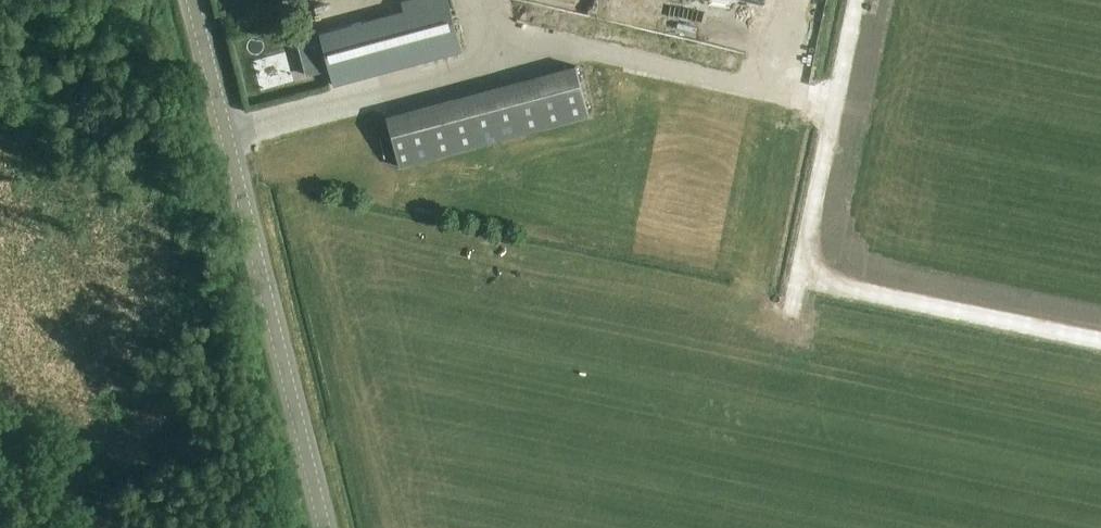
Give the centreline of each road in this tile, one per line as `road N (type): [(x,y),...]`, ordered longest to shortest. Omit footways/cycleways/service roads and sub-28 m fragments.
road 1 (tertiary): [(336,527),(198,0)]

